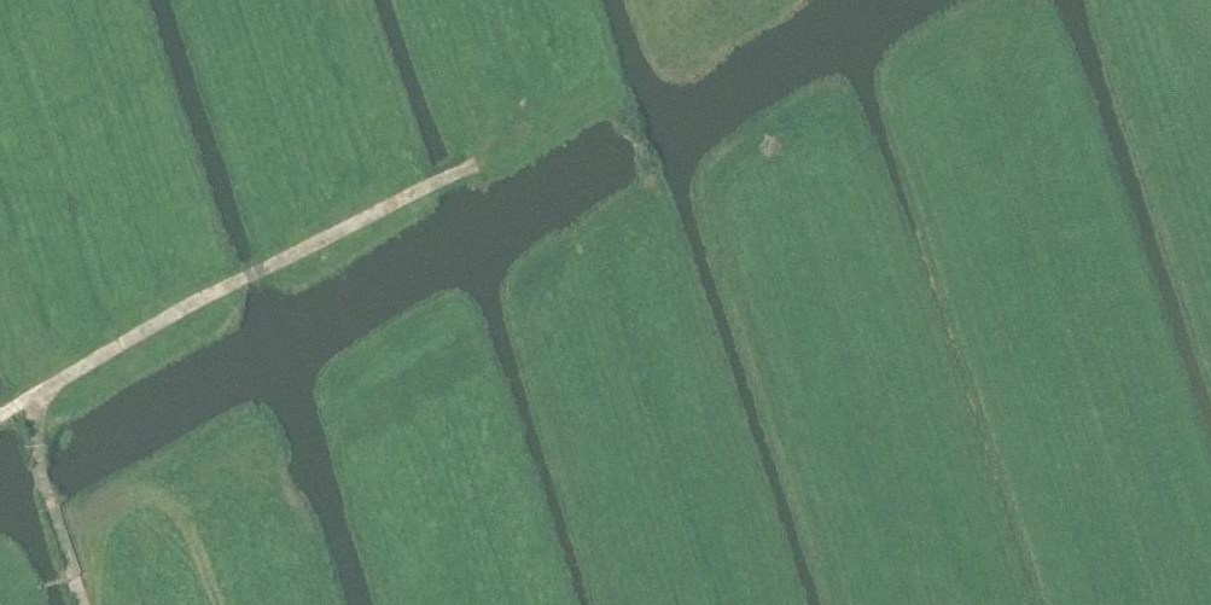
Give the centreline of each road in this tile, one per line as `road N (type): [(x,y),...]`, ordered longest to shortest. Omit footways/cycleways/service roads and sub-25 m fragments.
road 1 (track): [(0,418),(228,286),(472,166)]
road 2 (track): [(79,604),(16,408)]

